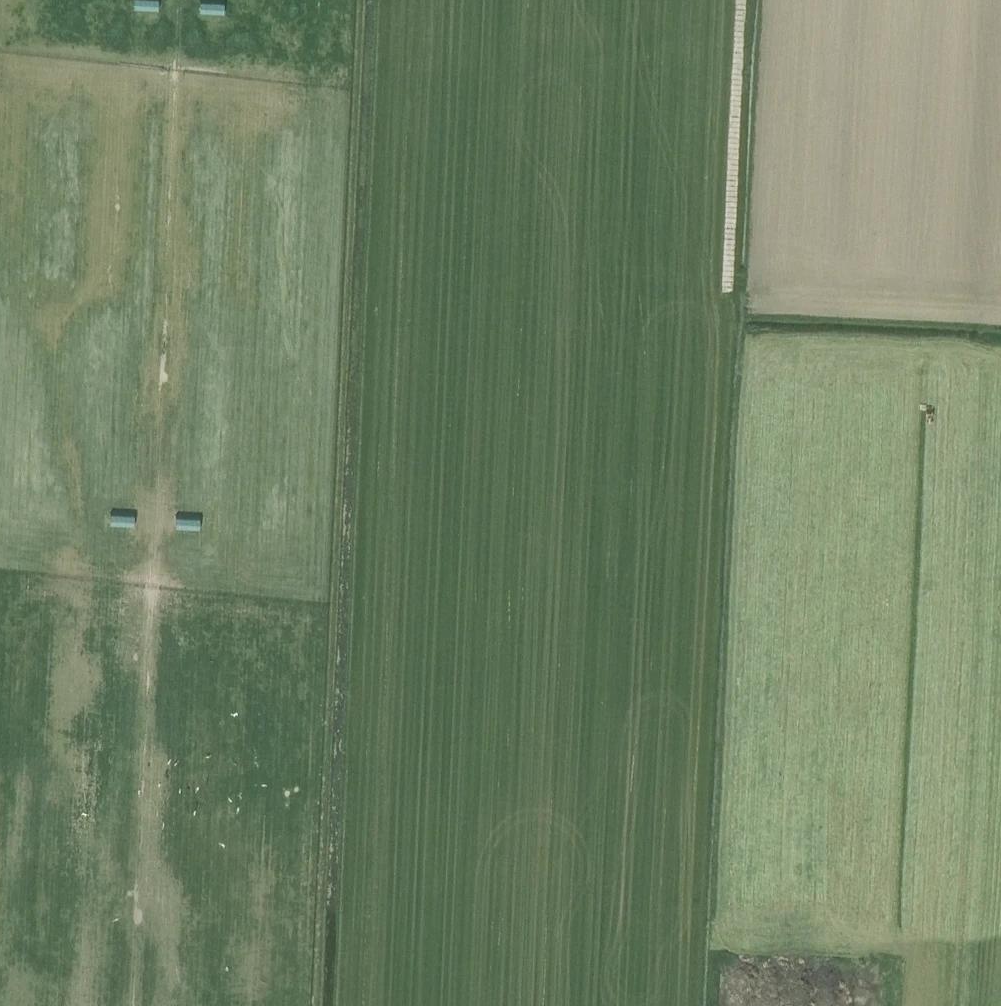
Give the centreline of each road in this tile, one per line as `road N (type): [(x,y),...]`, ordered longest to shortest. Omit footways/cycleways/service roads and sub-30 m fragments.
road 1 (track): [(741,0),(728,287)]

